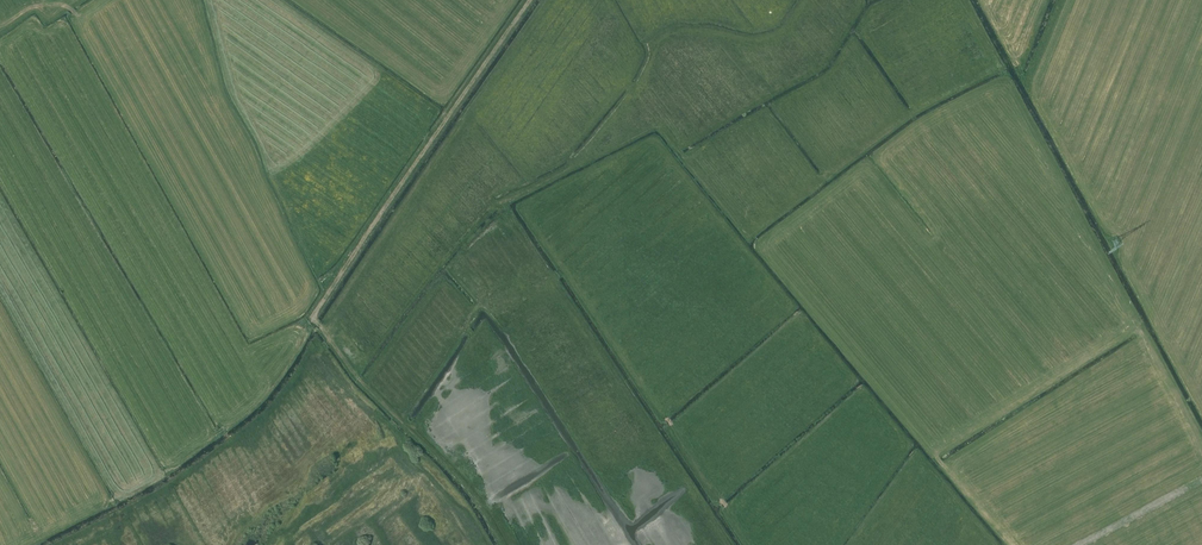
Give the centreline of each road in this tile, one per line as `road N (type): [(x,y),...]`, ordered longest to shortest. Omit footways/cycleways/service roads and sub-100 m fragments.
road 1 (track): [(321,347),(330,341),(313,317),(531,0)]

